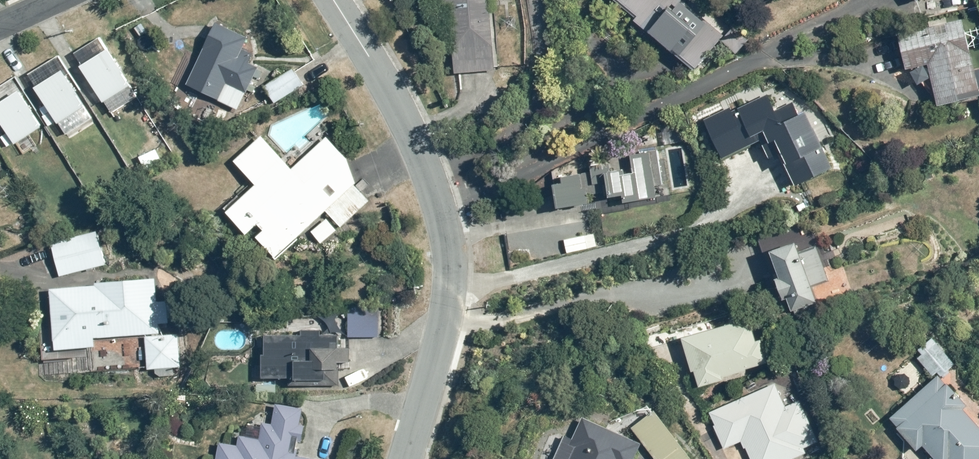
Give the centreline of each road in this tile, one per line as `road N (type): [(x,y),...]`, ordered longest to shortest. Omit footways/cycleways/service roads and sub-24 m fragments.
road 1 (residential): [(333,0),(411,134),(447,257),(439,341),(404,458)]

